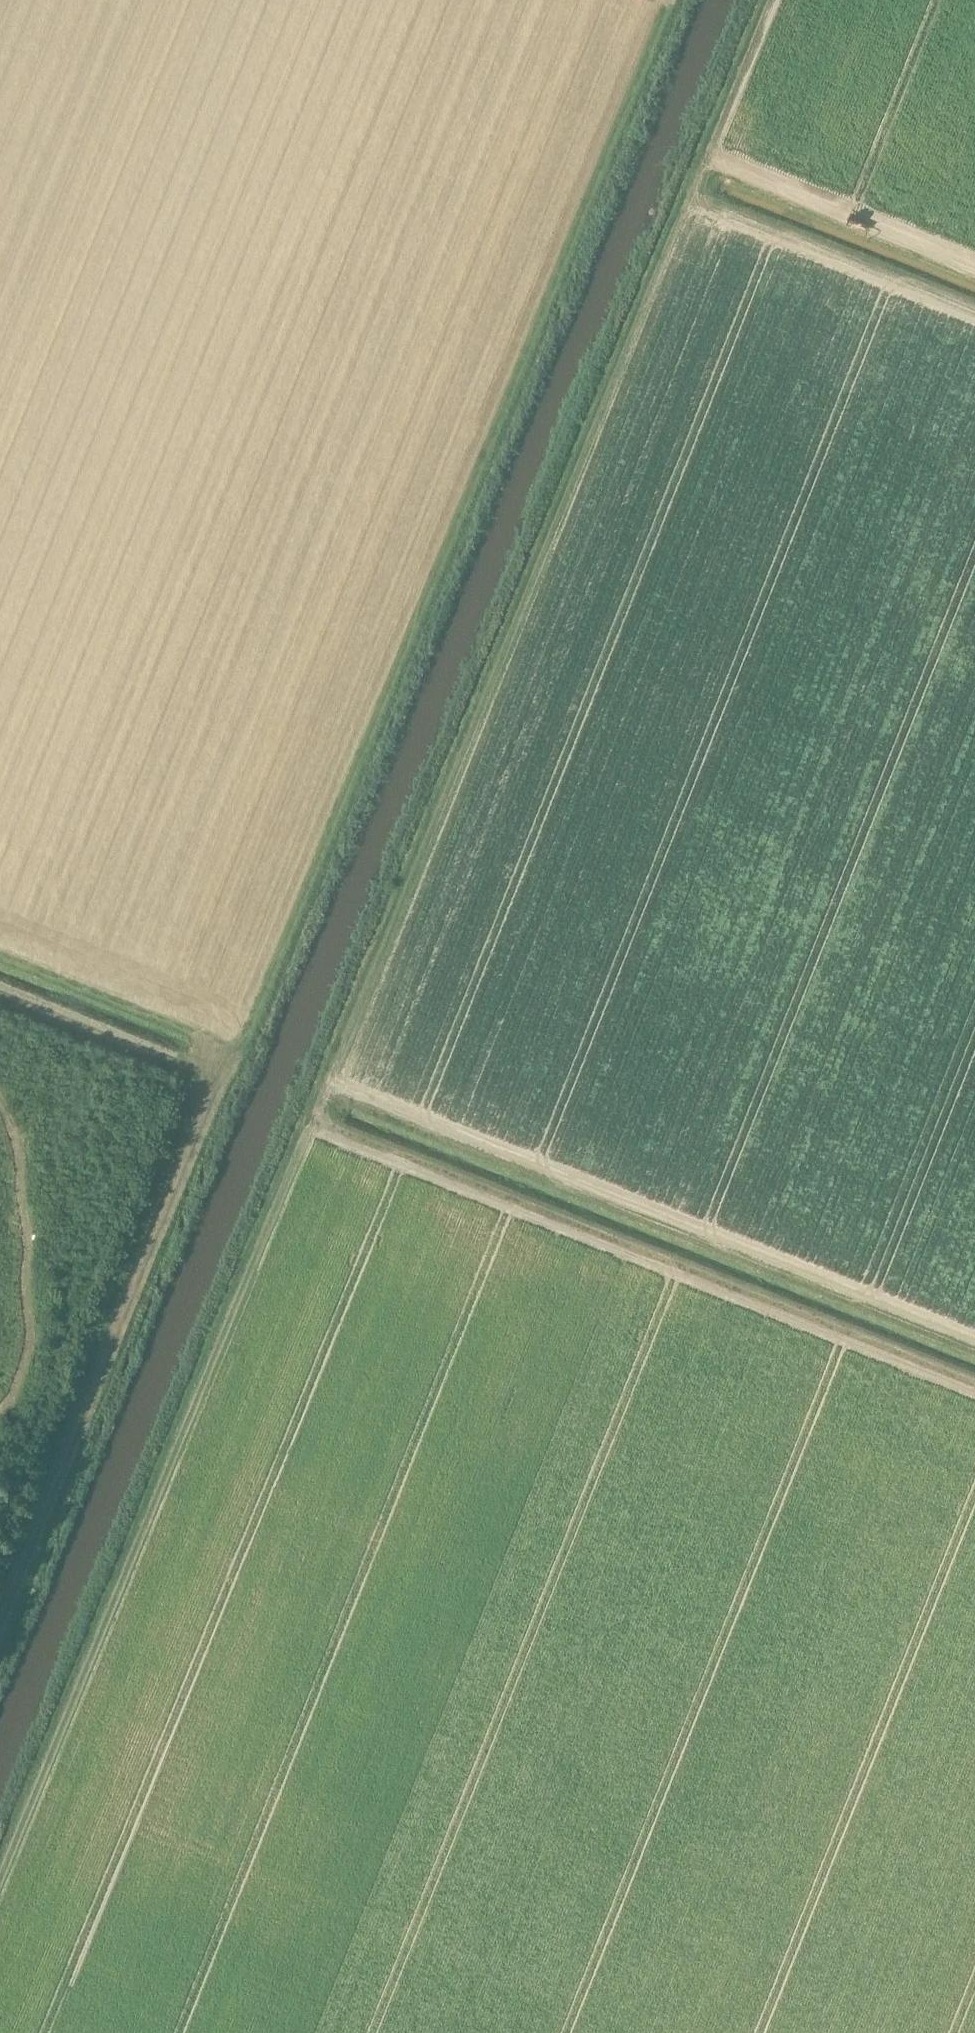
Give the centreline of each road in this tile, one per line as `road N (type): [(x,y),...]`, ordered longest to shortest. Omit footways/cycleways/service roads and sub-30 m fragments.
road 1 (track): [(0,1620),(222,1076),(0,988)]
road 2 (track): [(0,1418),(26,1367),(30,1286),(21,1174),(0,1107)]

